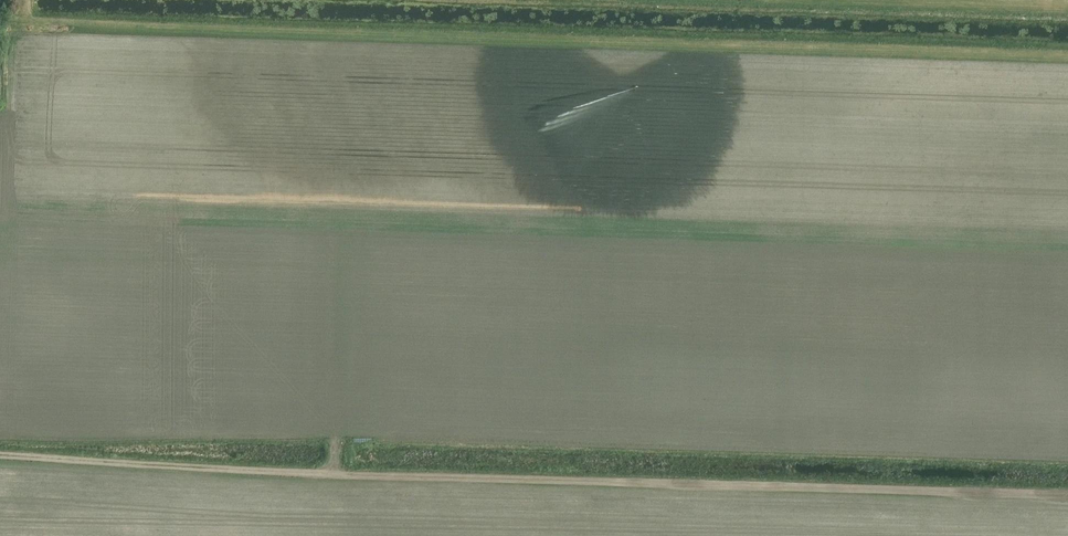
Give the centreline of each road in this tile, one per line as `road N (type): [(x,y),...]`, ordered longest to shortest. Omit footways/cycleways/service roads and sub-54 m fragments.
road 1 (track): [(0,456),(1067,496)]

